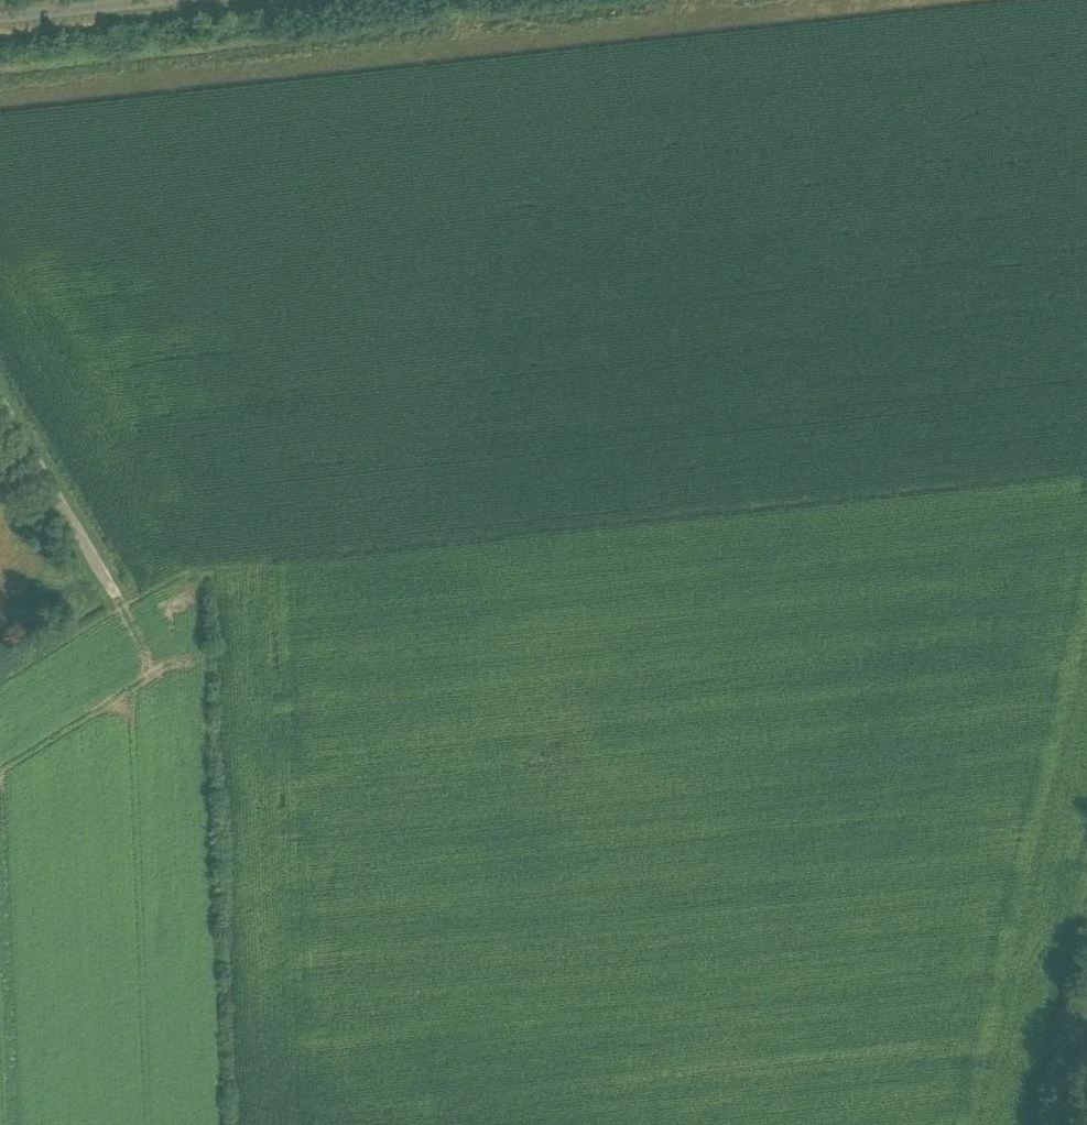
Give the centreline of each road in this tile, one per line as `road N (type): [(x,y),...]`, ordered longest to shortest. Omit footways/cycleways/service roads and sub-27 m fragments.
road 1 (track): [(0,390),(119,587)]
road 2 (unclassified): [(0,22),(191,0)]

